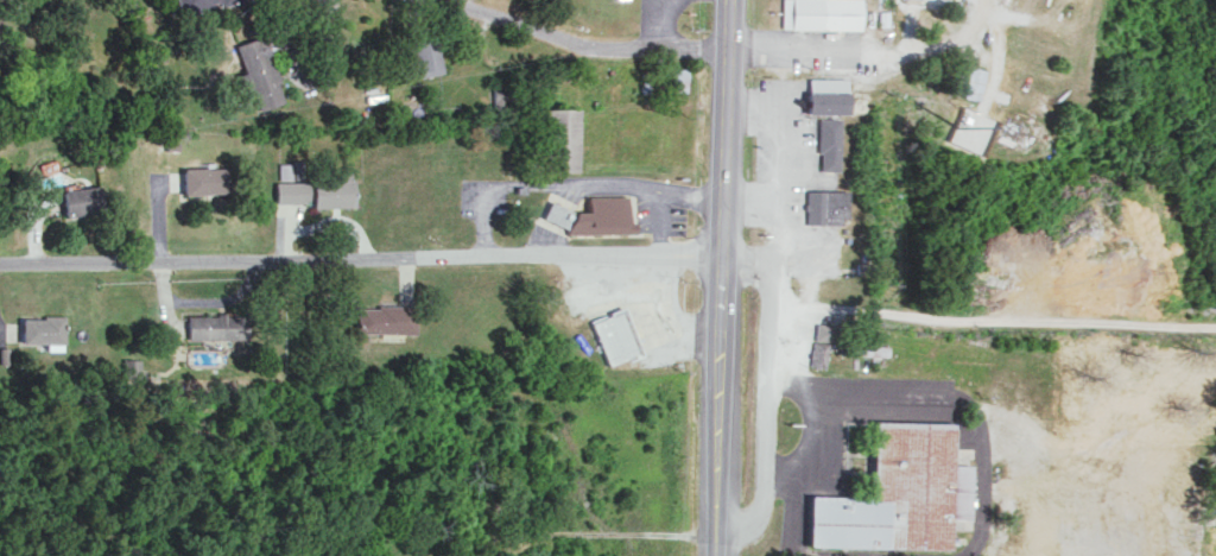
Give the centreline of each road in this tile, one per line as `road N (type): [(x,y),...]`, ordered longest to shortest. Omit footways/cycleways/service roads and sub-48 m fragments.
road 1 (residential): [(0,262),(726,251)]
road 2 (primary): [(719,555),(733,0)]

